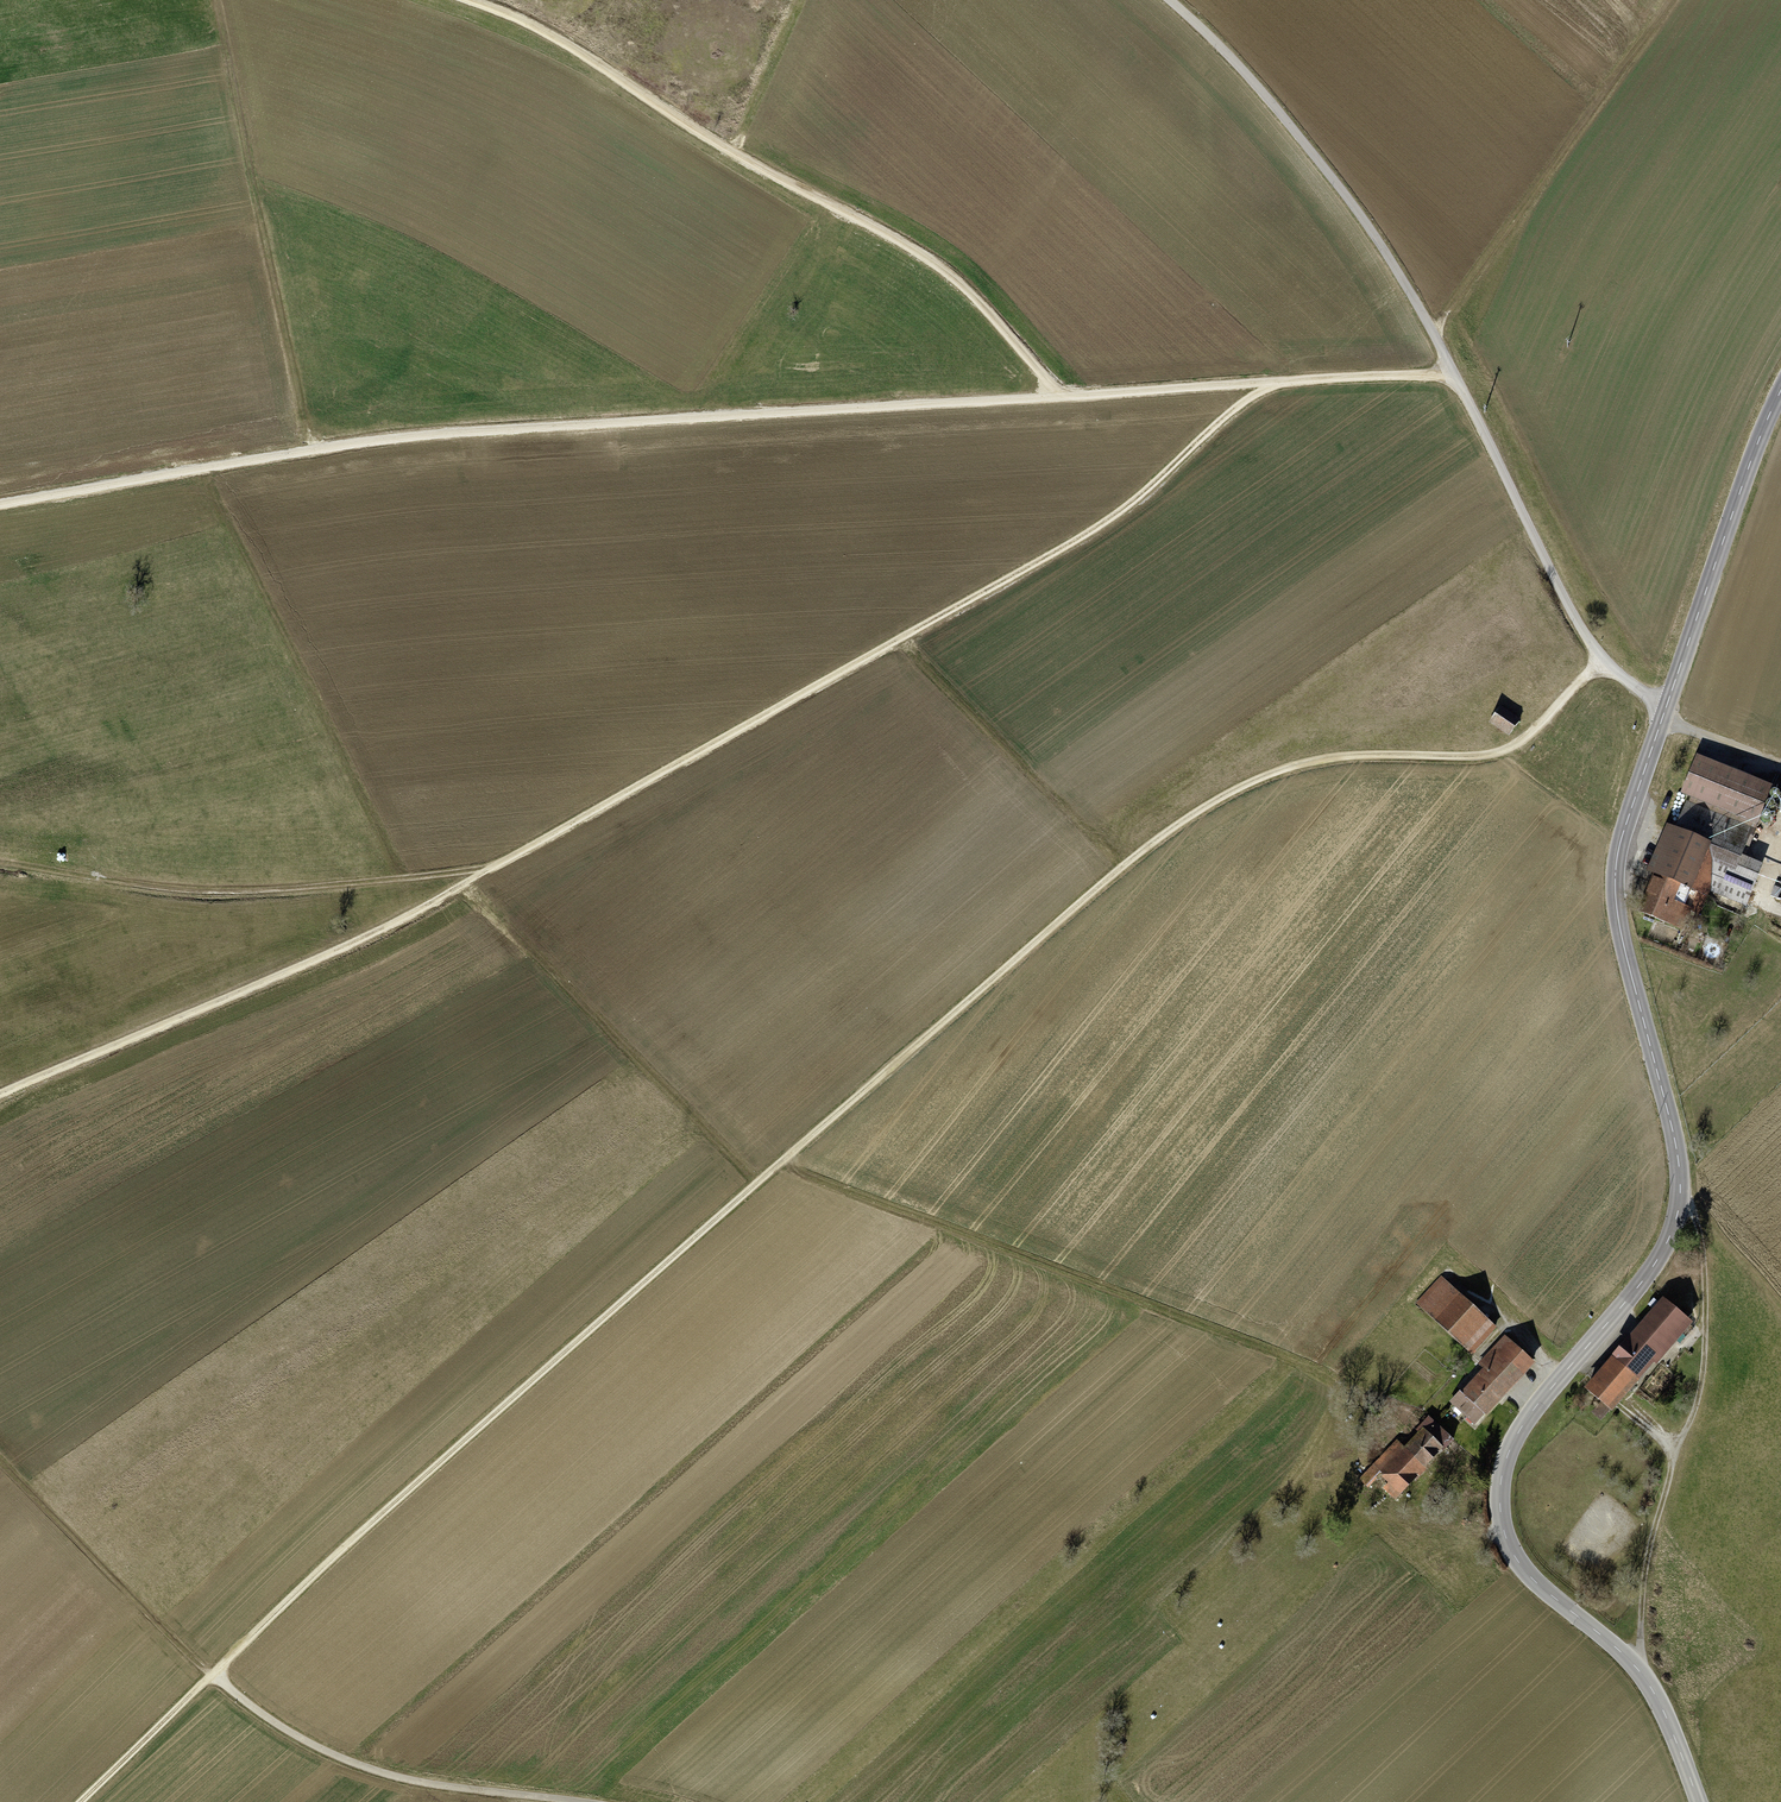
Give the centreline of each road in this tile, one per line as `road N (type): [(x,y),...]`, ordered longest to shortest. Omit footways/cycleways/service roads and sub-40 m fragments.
road 1 (track): [(1604,660),(1498,752),(1297,766),(1174,827),(447,1456),(79,1801)]
road 2 (tertiary): [(1780,391),(1617,855),(1620,931),(1677,1145),(1678,1217),(1646,1279),(1514,1445),(1501,1510),(1507,1538),(1535,1582),(1641,1671),(1700,1801)]
road 3 (track): [(0,1095),(395,922),(1075,541),(1272,381)]
road 4 (track): [(0,503),(396,438),(1454,374)]
road 5 (track): [(1663,715),(1604,660),(1574,617),(1415,300),(1353,204),(1250,78),(1171,0)]
road 6 (track): [(470,0),(557,39),(735,154),(910,246),(966,288),(1066,395)]
road 7 (track): [(783,1160),(1331,1376)]
road 8 (track): [(0,863),(190,893),(493,868)]
road 9 (track): [(1641,1671),(1648,1551),(1700,1387),(1699,1212),(1681,1198)]
road 10 (track): [(217,0),(308,451)]
road 11 (track): [(202,467),(403,879)]
road 12 (track): [(466,882),(757,1183)]
road 13 (track): [(1432,333),(1667,0)]
road 14 (track): [(577,1801),(372,1769),(290,1732),(210,1676)]
road 15 (track): [(899,640),(1122,867)]
road 16 (track): [(735,154),(802,0)]

